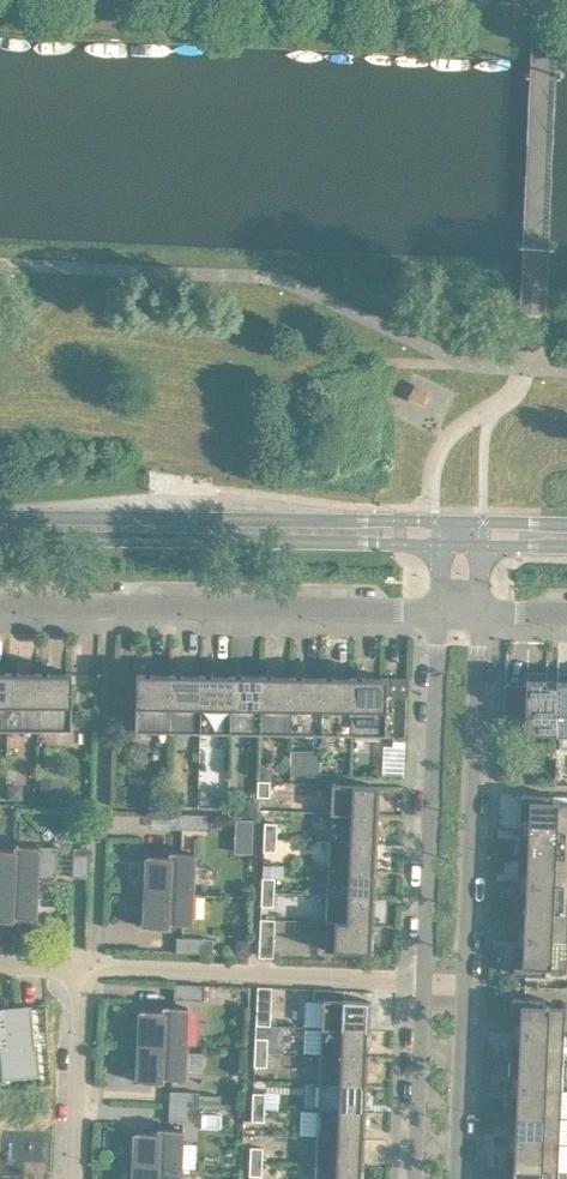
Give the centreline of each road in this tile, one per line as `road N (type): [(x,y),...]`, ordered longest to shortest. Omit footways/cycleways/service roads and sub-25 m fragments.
road 1 (secondary): [(439,523),(0,516)]
road 2 (secondary): [(0,538),(439,544)]
road 3 (residential): [(433,614),(0,607)]
road 4 (residential): [(433,614),(421,646),(411,981)]
road 5 (residential): [(465,981),(482,614)]
road 6 (residential): [(84,964),(411,981)]
road 7 (residential): [(84,964),(71,1178)]
road 8 (residential): [(411,981),(406,1178)]
road 9 (residential): [(460,1178),(465,981)]

